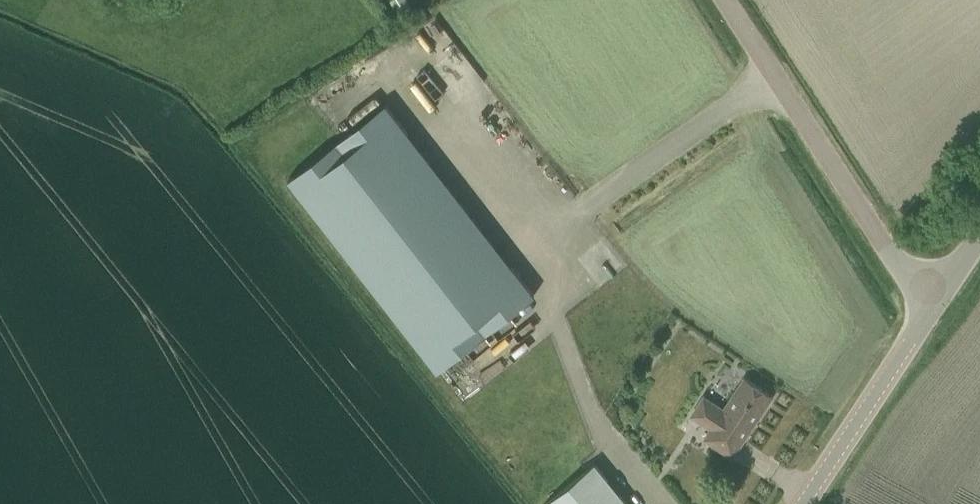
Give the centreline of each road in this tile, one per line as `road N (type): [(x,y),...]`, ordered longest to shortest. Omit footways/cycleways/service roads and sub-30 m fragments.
road 1 (unclassified): [(940,297),(903,273),(724,0)]
road 2 (tertiary): [(802,503),(940,297)]

